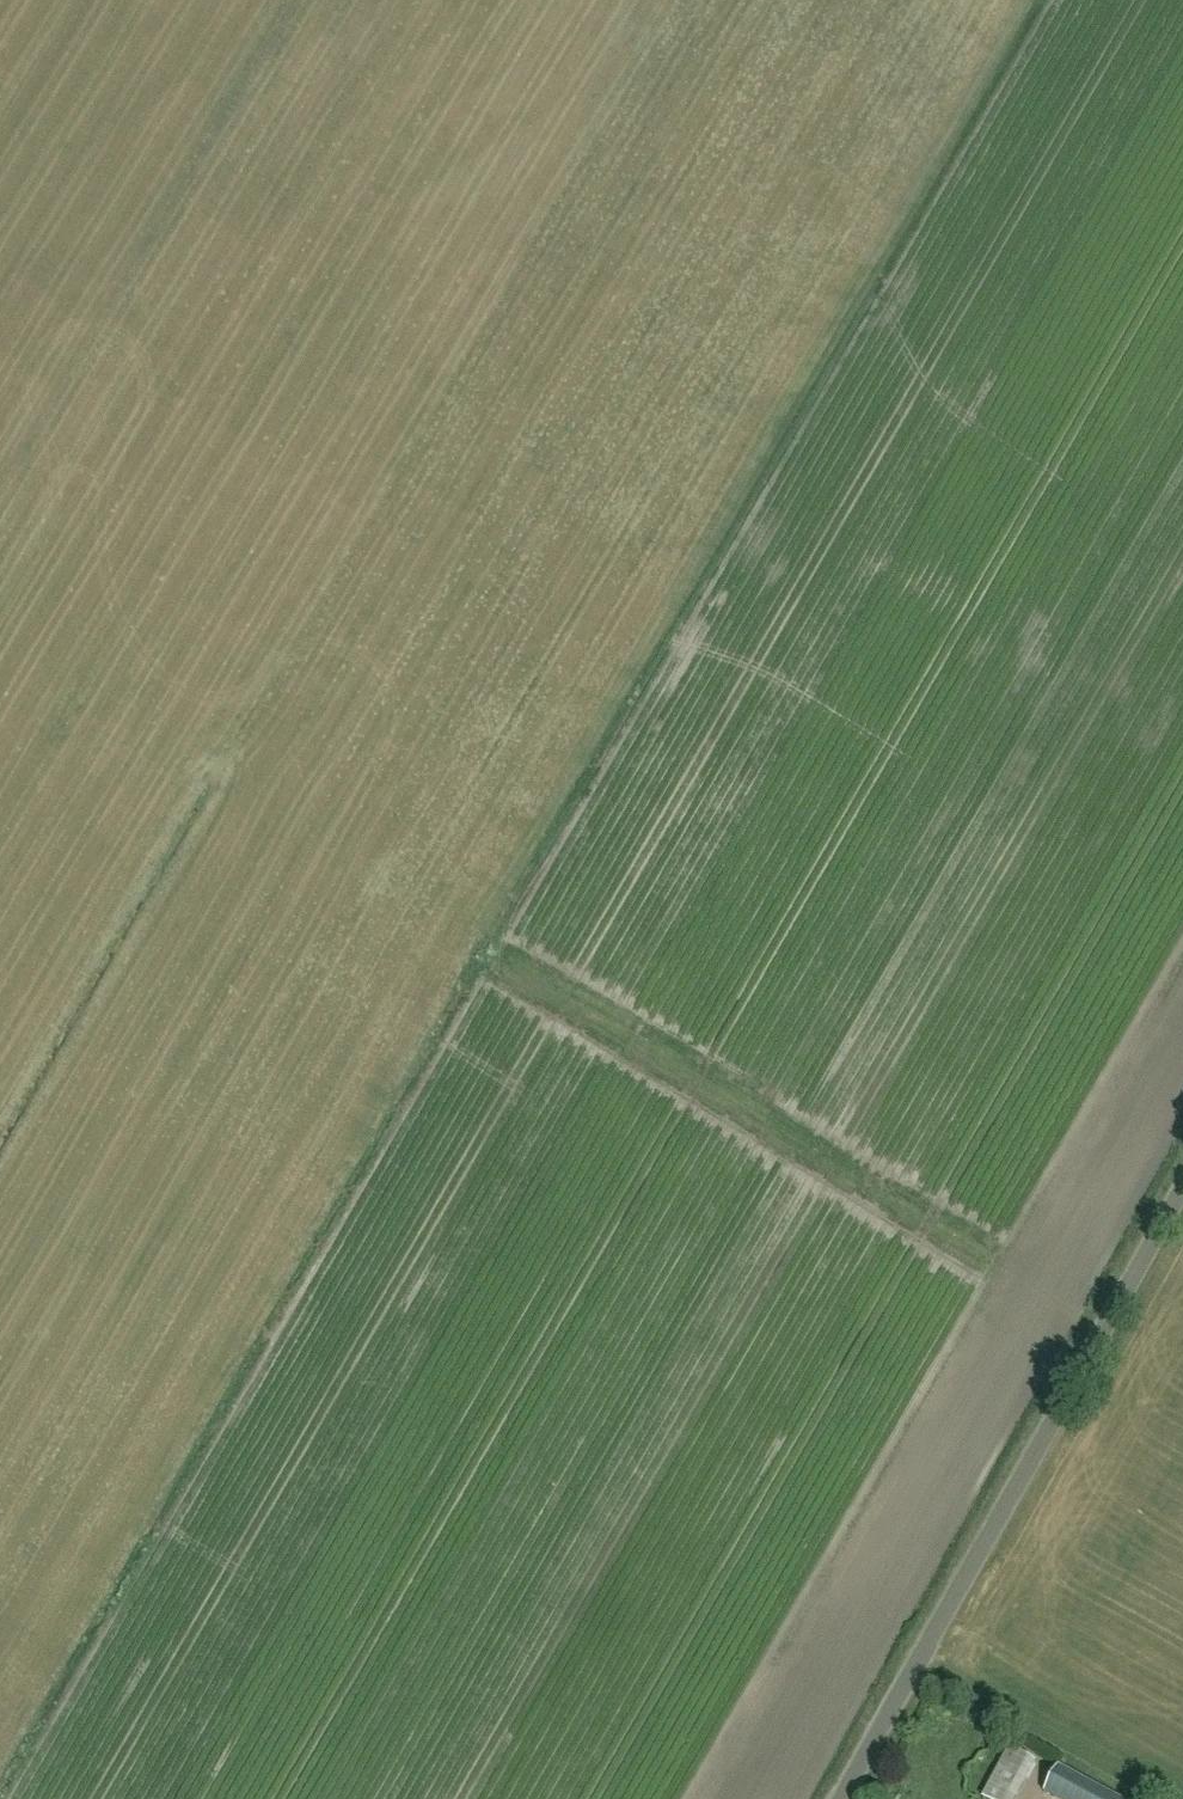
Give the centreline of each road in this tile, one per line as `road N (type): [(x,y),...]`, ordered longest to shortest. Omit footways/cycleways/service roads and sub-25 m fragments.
road 1 (unclassified): [(841,1798),(1182,1183)]

